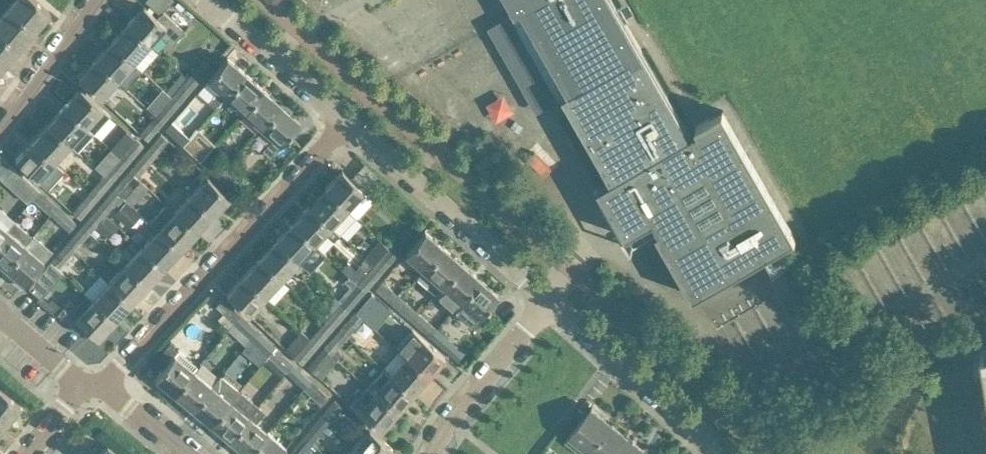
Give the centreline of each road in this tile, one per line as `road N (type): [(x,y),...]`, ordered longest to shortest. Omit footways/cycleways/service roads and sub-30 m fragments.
road 1 (residential): [(103,388),(350,123)]
road 2 (residential): [(549,298),(350,123)]
road 3 (residential): [(725,453),(549,298)]
road 4 (residential): [(428,453),(452,412),(549,298)]
road 5 (residential): [(350,123),(209,0)]
road 6 (residential): [(94,0),(0,131)]

